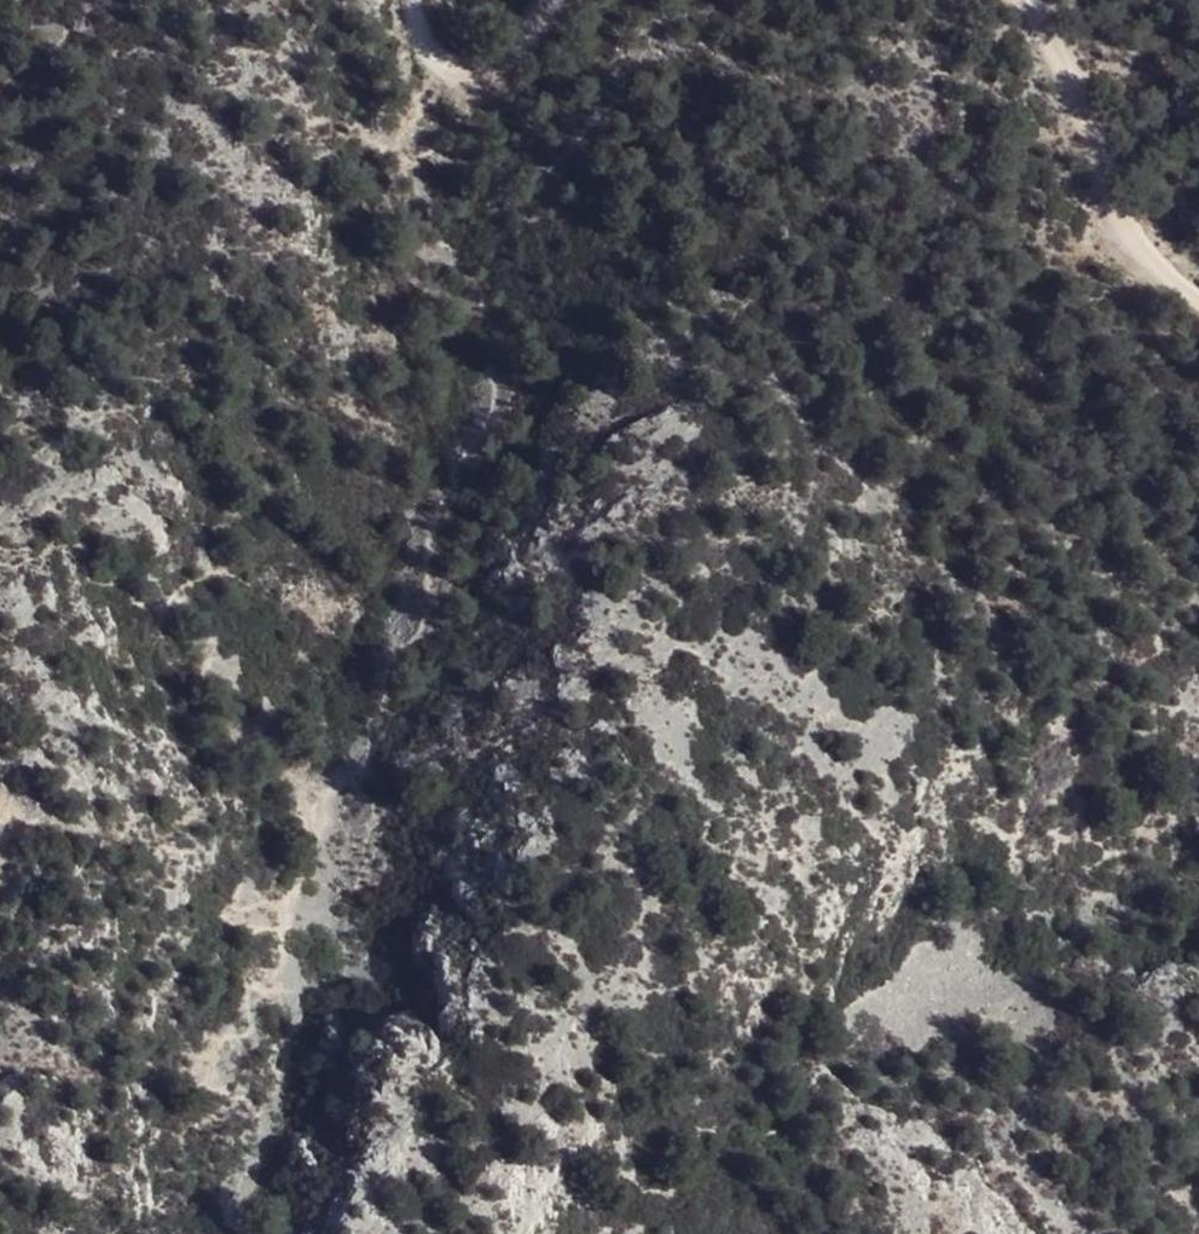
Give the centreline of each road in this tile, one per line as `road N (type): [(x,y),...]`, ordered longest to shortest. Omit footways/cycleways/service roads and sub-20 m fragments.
road 1 (track): [(1022,0),(1040,12),(1124,233),(1198,299)]
road 2 (track): [(416,0),(428,49),(459,68),(504,59),(552,0)]

